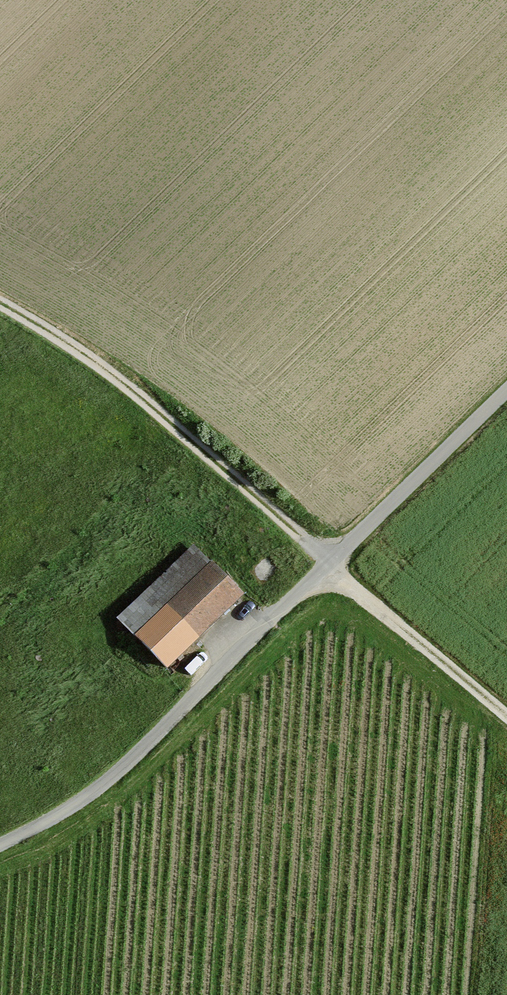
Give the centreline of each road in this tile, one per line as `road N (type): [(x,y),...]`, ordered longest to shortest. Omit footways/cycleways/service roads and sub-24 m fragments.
road 1 (track): [(0,307),(148,402),(506,717)]
road 2 (residential): [(331,563),(112,783),(0,848)]
road 3 (unclassified): [(506,392),(331,563)]

